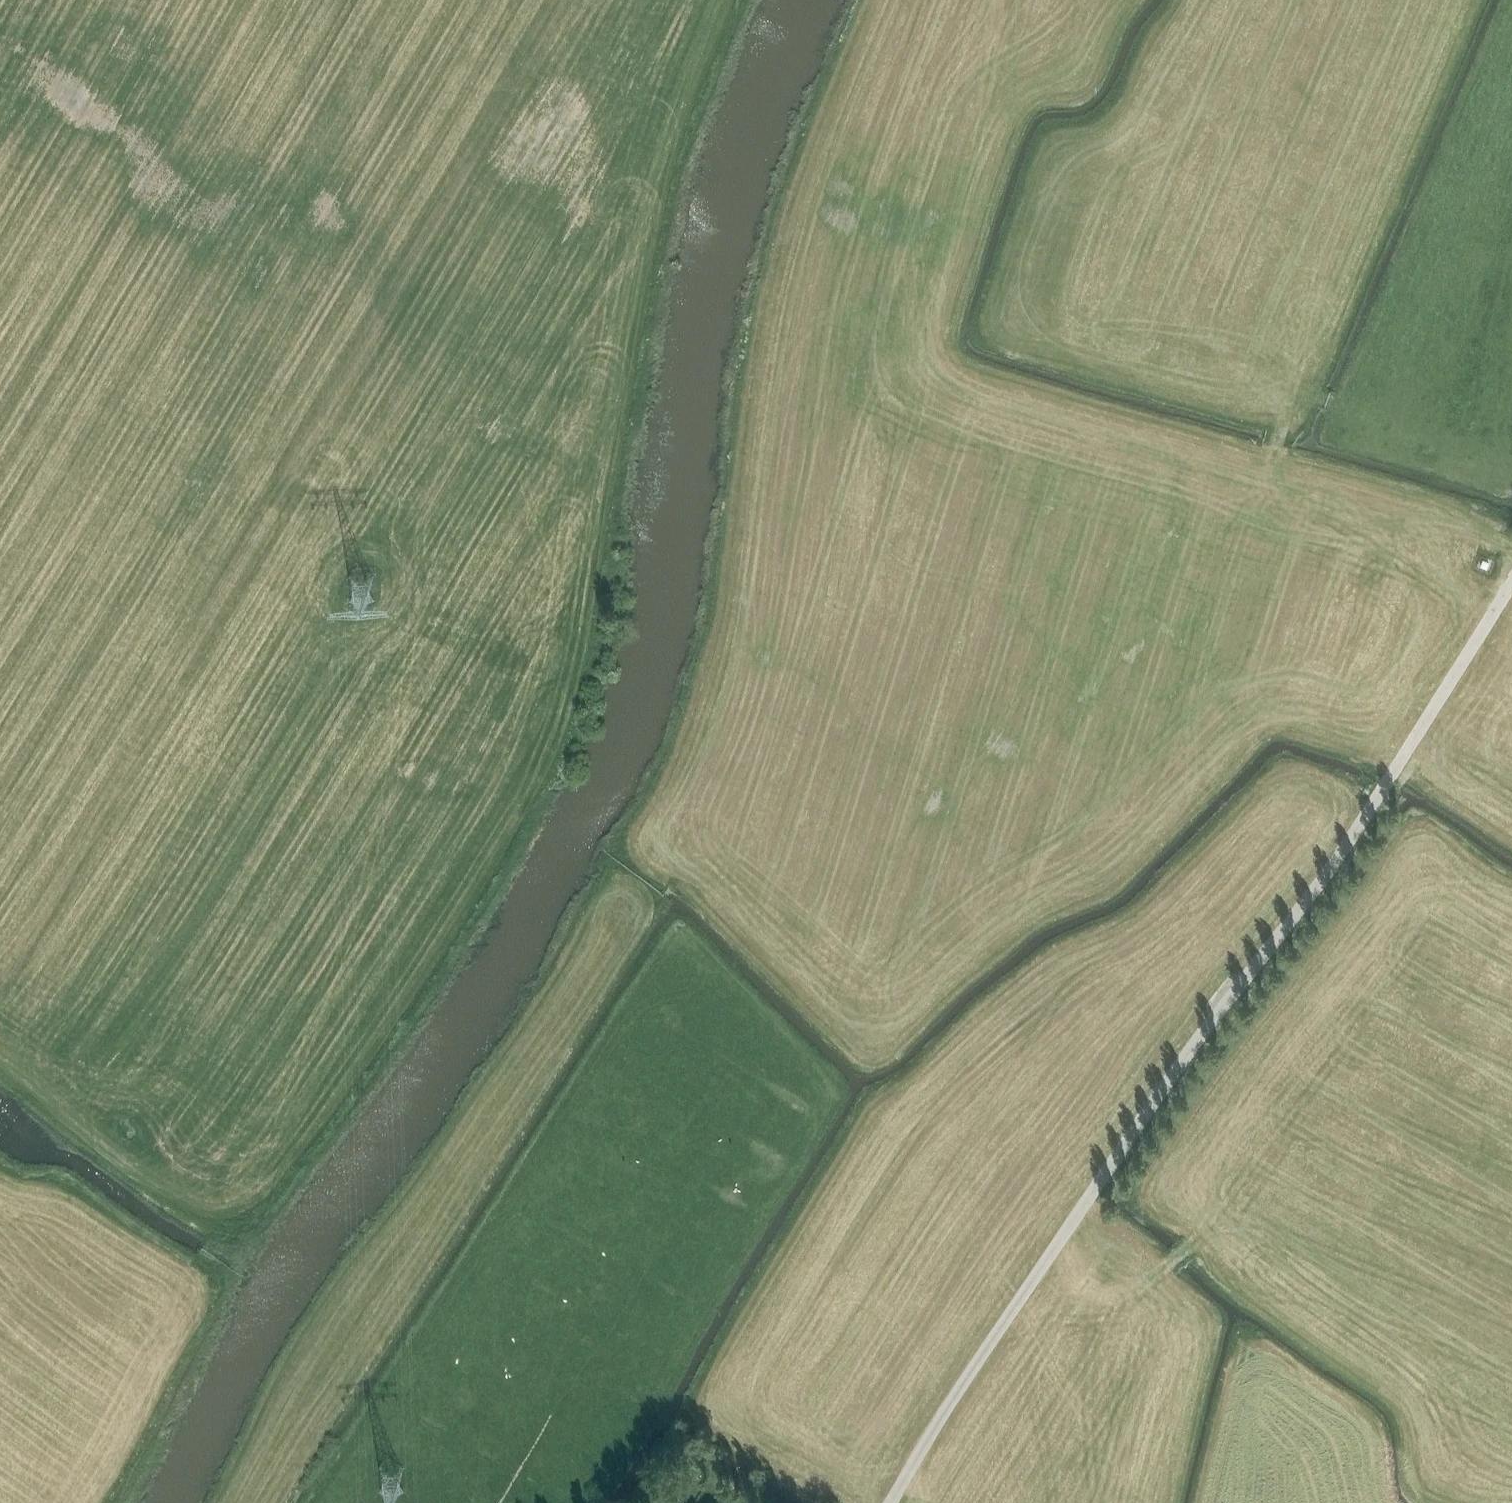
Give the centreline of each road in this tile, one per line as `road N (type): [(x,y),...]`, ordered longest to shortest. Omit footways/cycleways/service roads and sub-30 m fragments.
road 1 (unclassified): [(890,1502),(1190,1050),(1345,848),(1511,585)]

